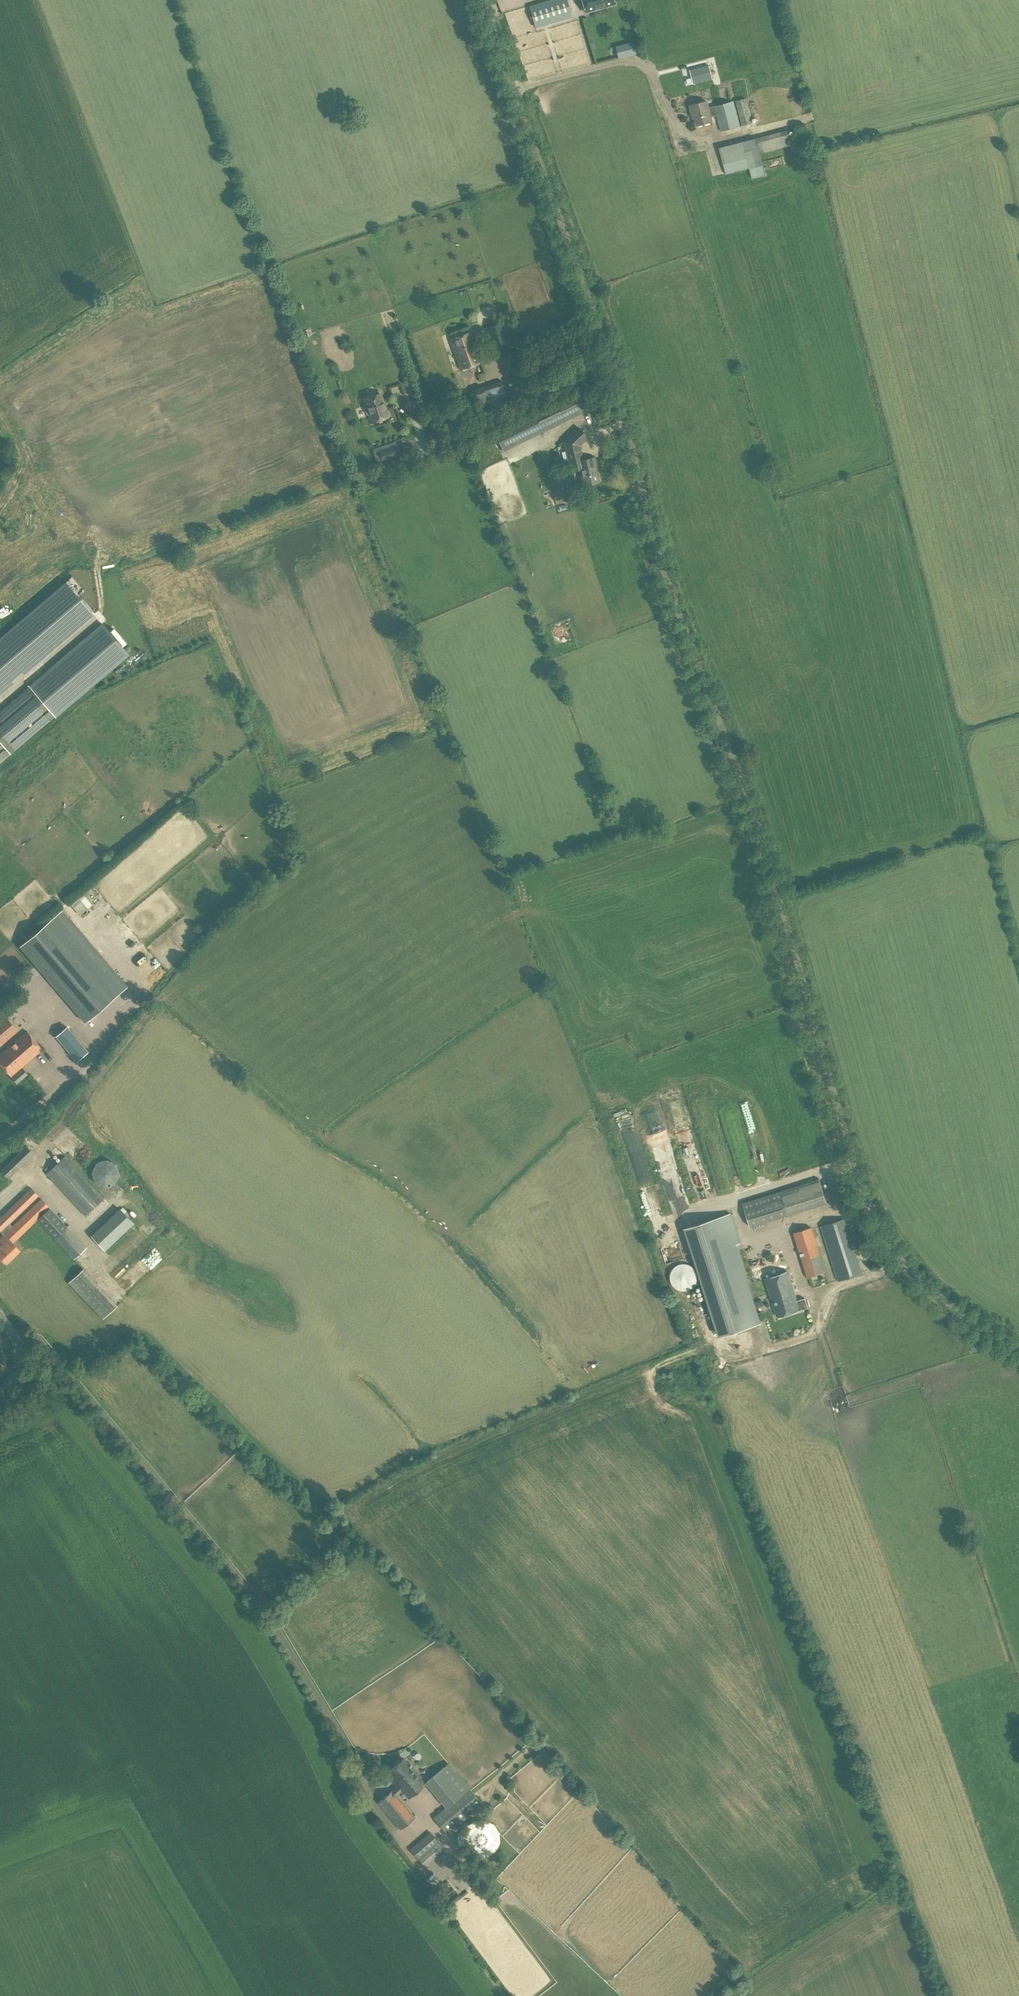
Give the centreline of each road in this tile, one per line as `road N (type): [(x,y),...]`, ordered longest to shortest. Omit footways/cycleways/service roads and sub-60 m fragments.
road 1 (unclassified): [(1018,1349),(951,1307),(899,1255),(876,1216),(759,816),(702,671),(594,313),(481,0)]

